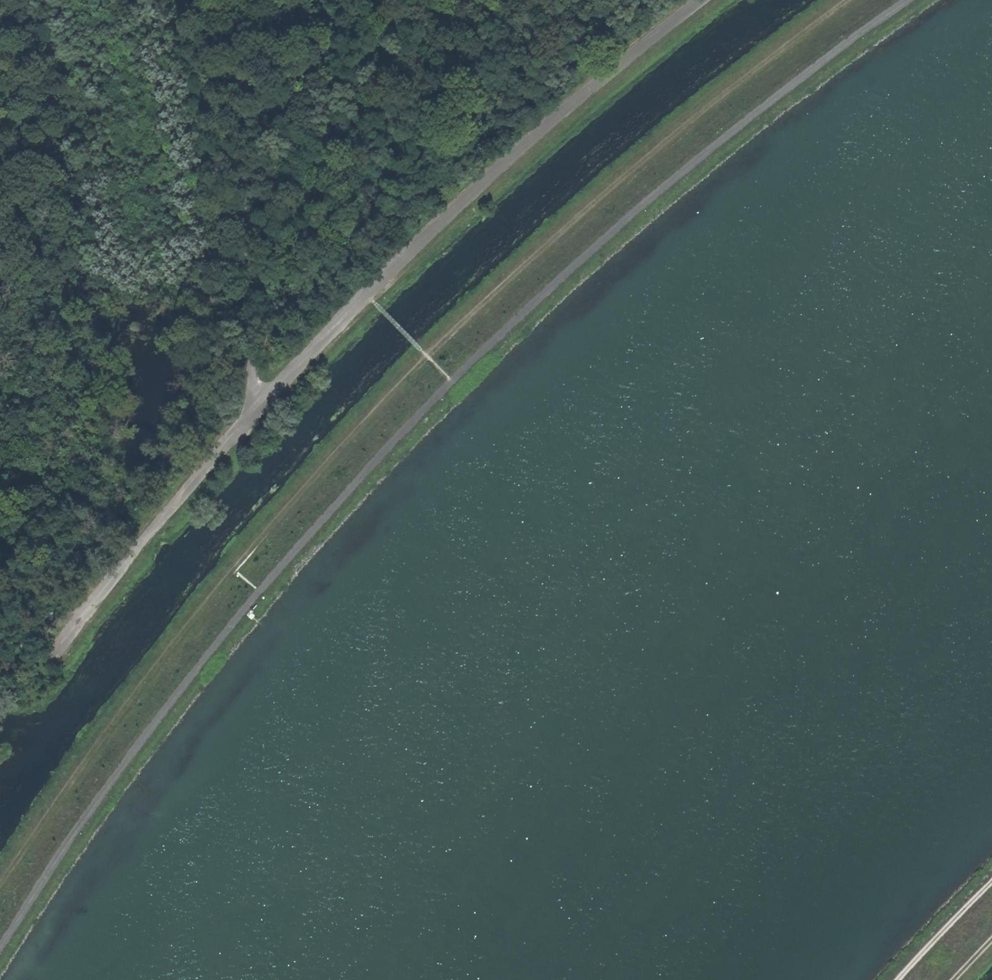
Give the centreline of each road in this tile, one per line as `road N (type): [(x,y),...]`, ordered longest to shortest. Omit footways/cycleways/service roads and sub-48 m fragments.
road 1 (track): [(904,0),(653,195),(451,382),(233,624),(0,945)]
road 2 (track): [(847,0),(605,193),(320,470),(196,616),(0,882)]
road 3 (track): [(231,0),(253,415)]
road 4 (track): [(991,885),(900,979)]

